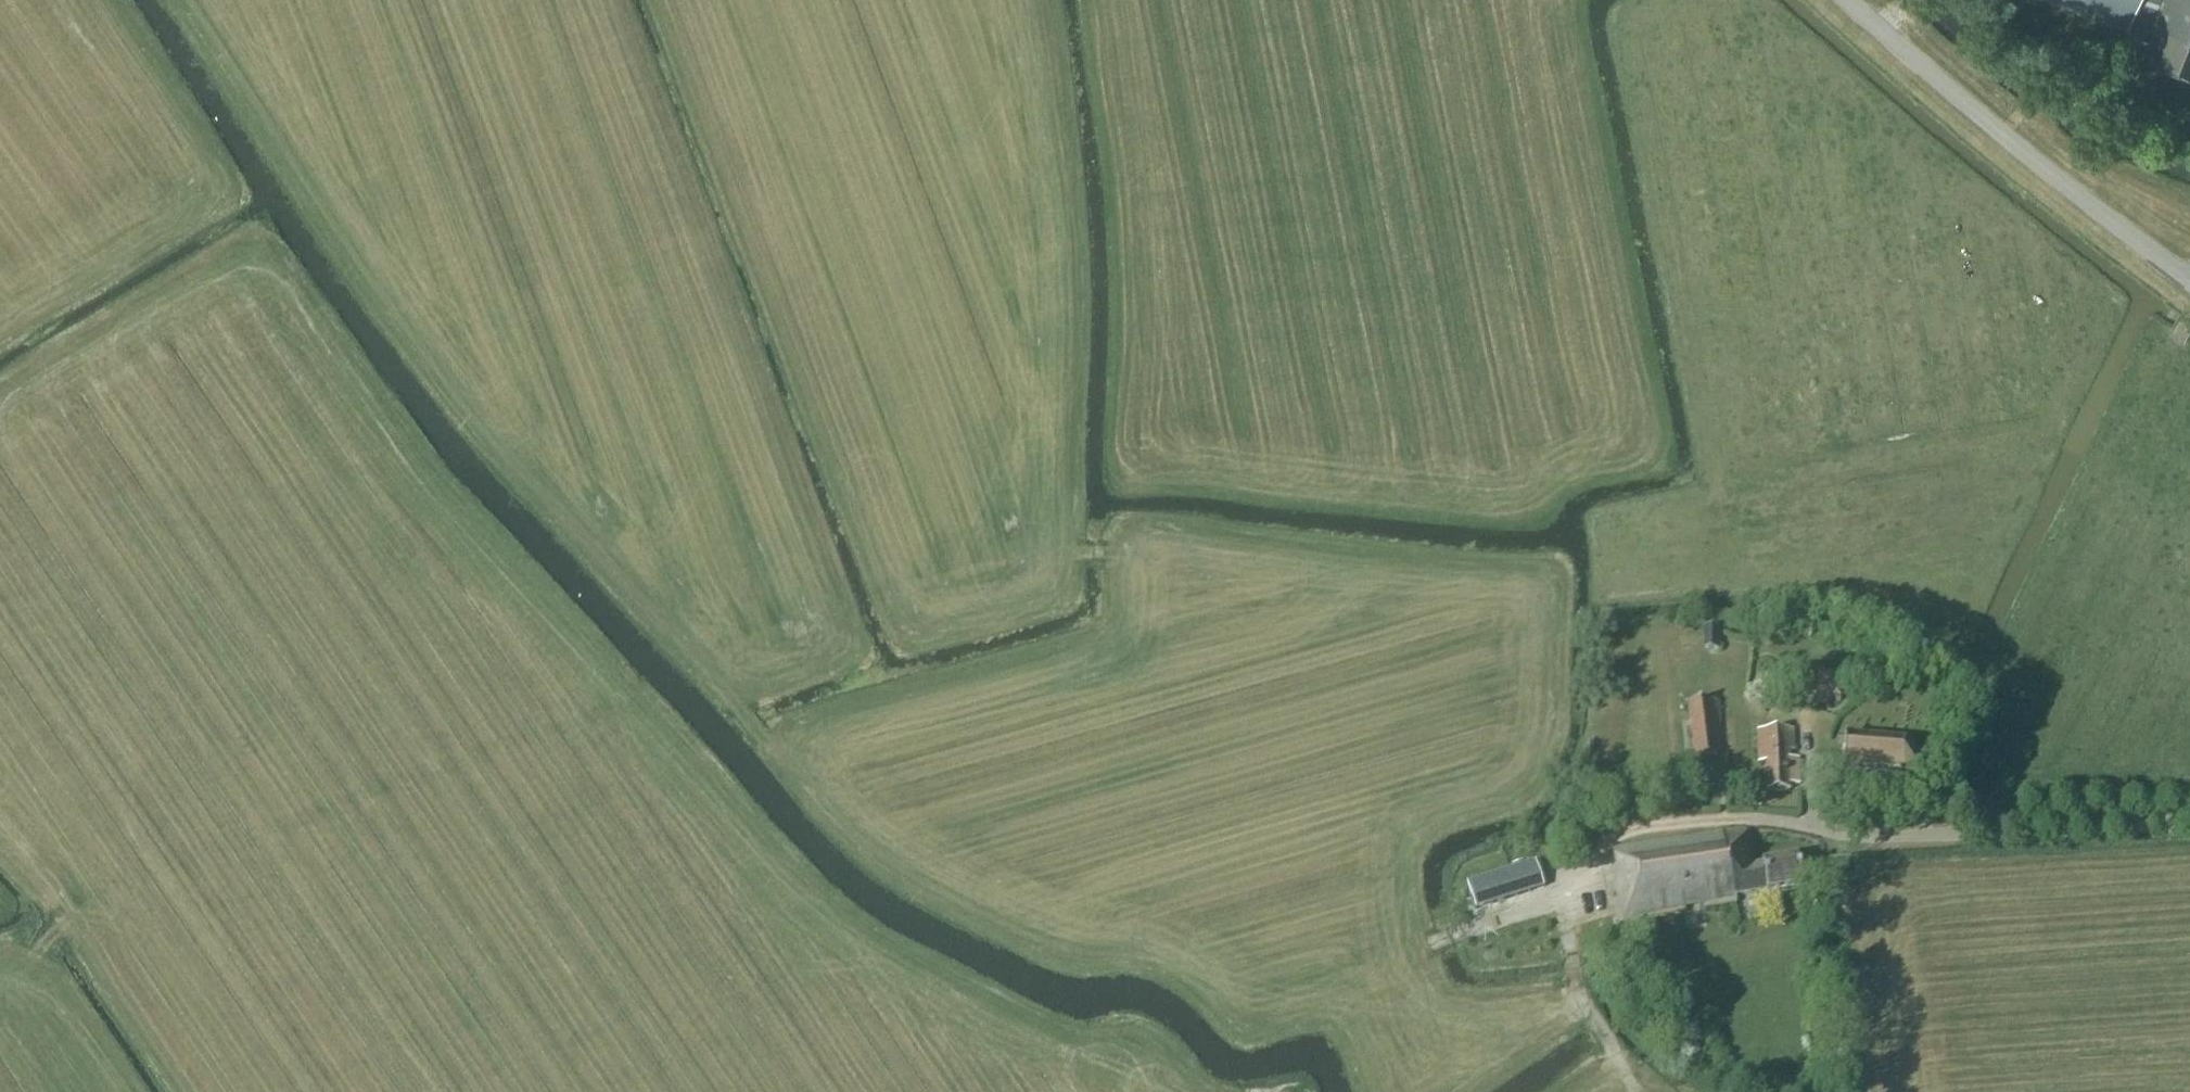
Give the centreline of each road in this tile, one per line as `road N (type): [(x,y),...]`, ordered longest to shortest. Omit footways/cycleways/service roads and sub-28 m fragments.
road 1 (tertiary): [(2189,281),(1861,0)]

